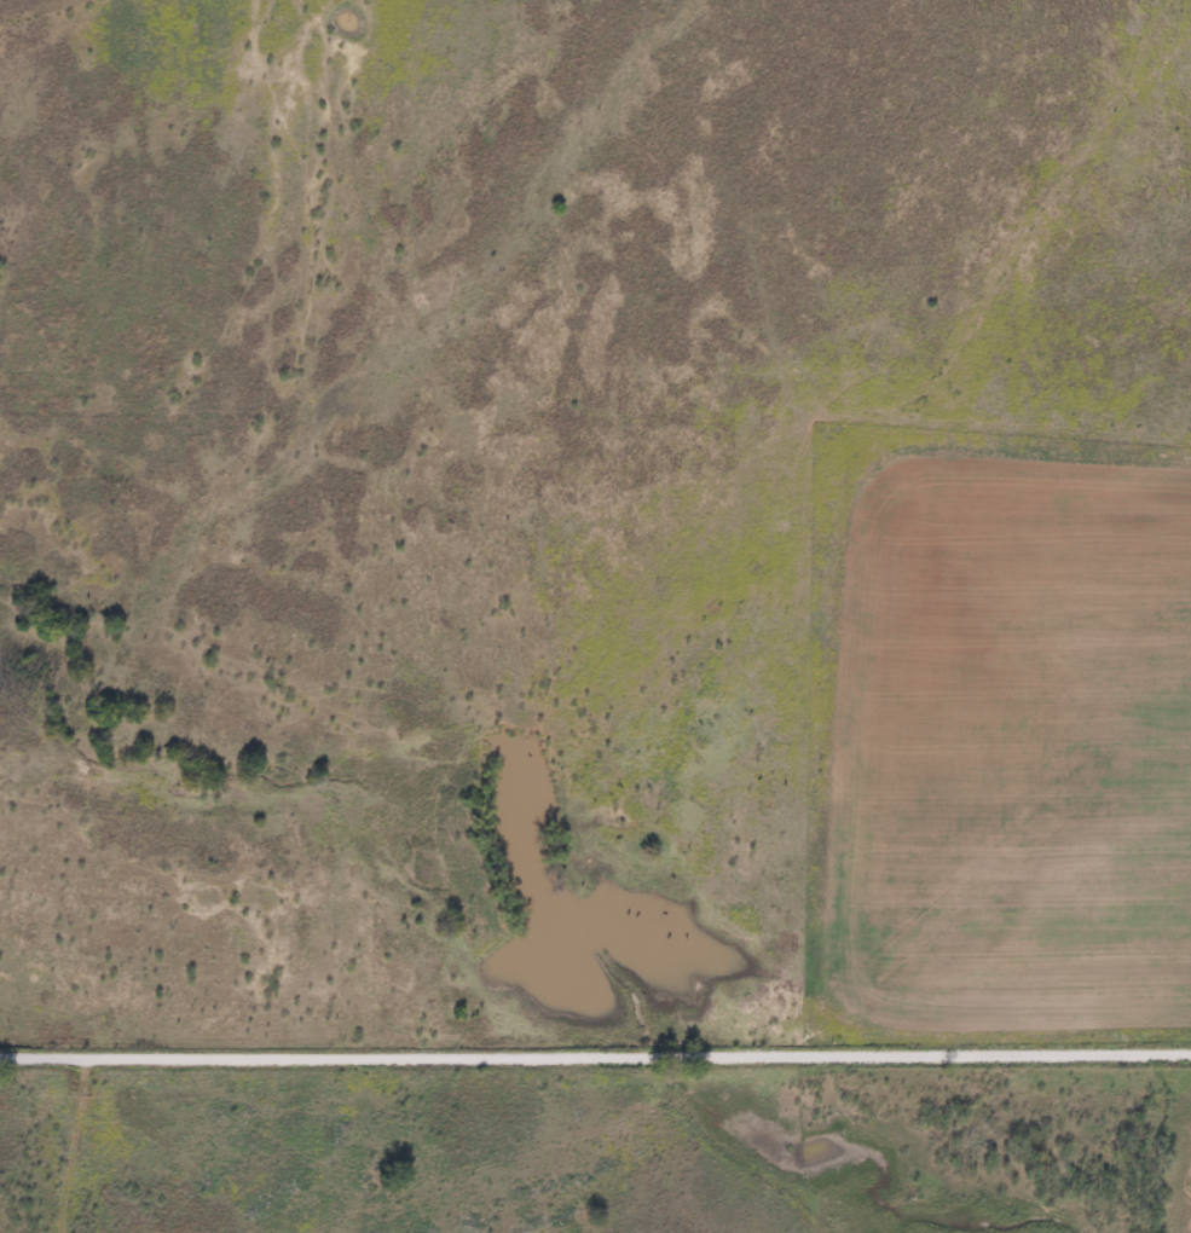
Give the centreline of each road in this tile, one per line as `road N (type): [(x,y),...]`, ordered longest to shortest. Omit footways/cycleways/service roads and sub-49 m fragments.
road 1 (residential): [(1190,1054),(0,1057)]

